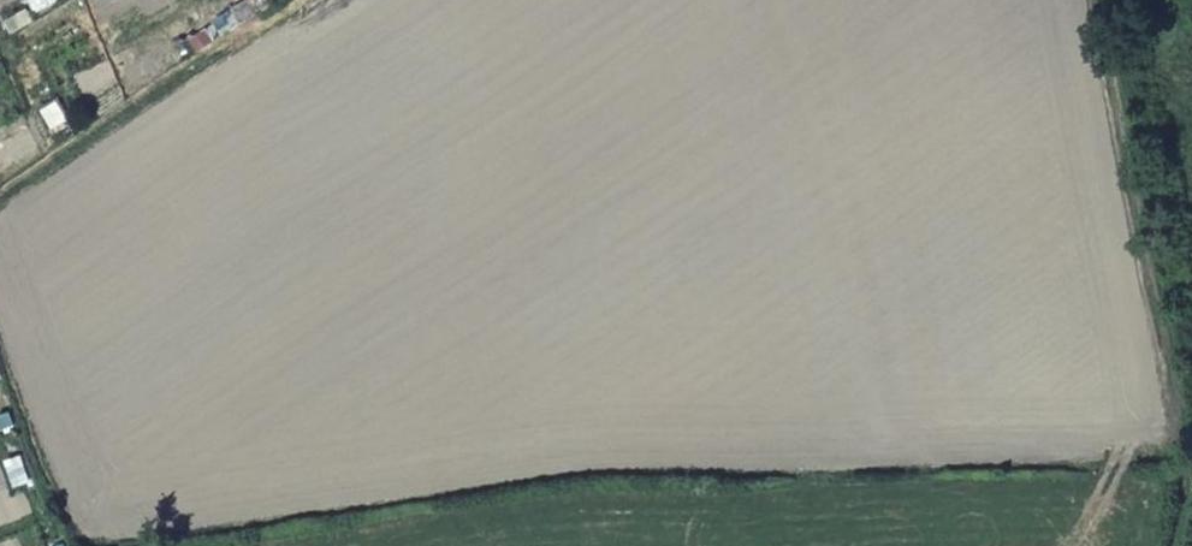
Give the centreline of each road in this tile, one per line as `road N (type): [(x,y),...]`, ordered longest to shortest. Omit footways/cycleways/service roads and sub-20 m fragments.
road 1 (track): [(1105,0),(1182,412),(1184,467),(1170,545)]

